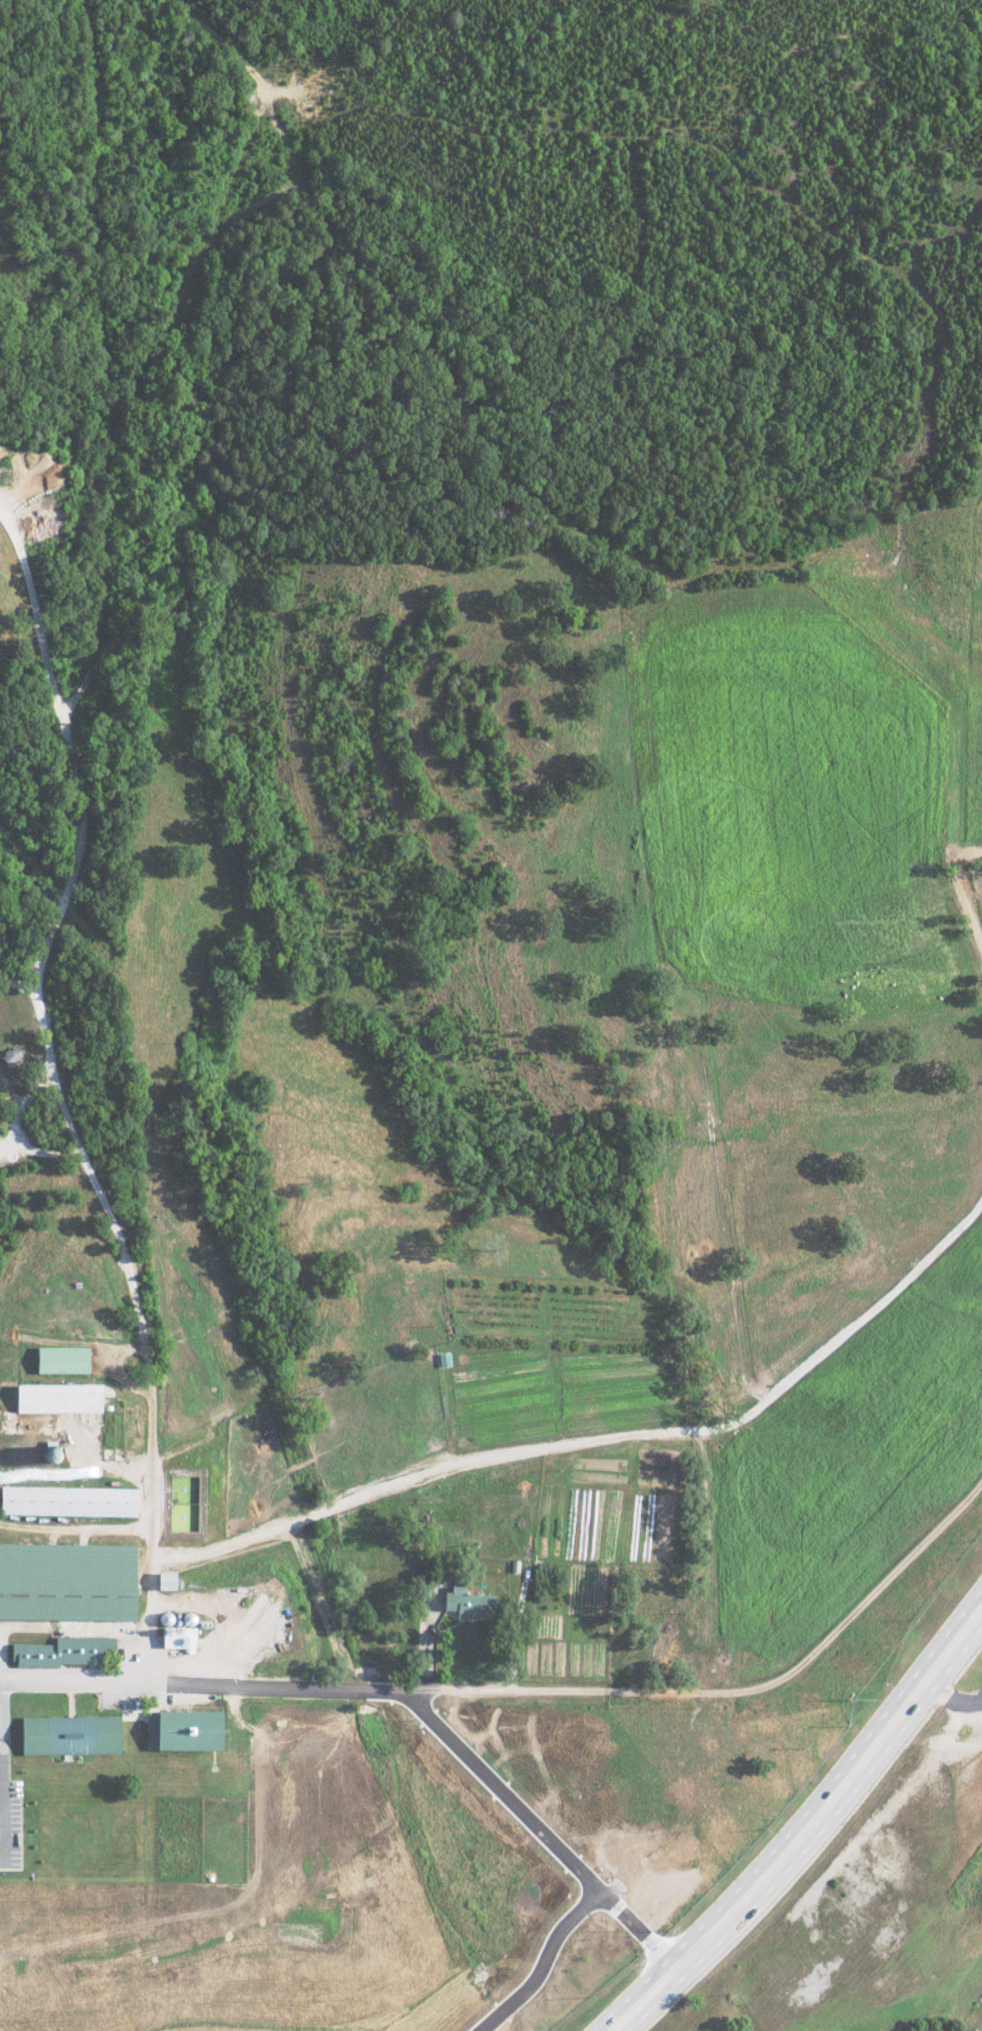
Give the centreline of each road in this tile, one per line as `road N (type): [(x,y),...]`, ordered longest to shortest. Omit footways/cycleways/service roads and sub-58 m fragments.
road 1 (primary): [(612,2030),(820,1820),(981,1614)]
road 2 (residential): [(0,1680),(242,1681)]

